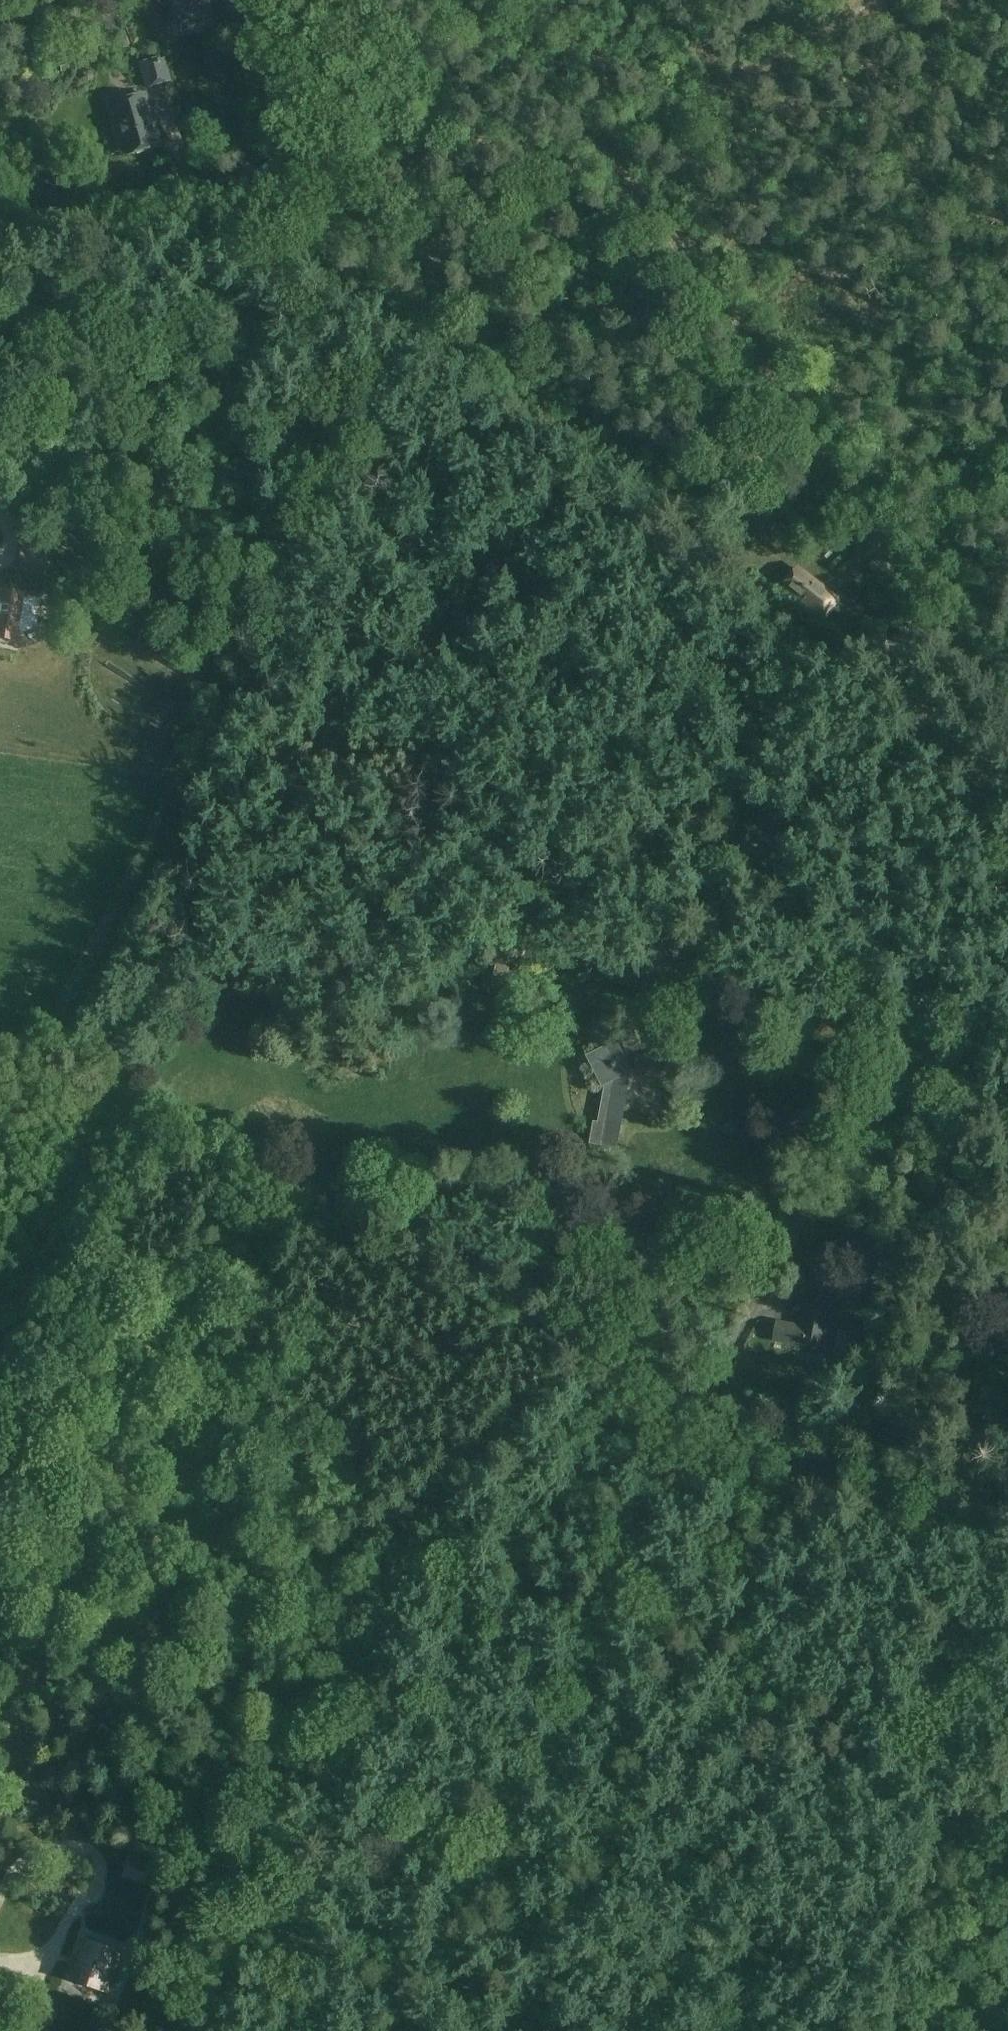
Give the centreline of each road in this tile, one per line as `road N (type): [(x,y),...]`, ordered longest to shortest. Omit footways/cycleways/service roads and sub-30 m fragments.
road 1 (track): [(0,210),(34,214),(207,183),(302,185),(523,147),(567,144),(603,153),(648,201),(1007,718)]
road 2 (track): [(0,1046),(365,1246),(635,1368),(810,1467),(946,1531),(1007,1549)]
road 3 (track): [(810,1467),(517,2030)]
road 4 (track): [(44,1069),(263,659)]
road 5 (track): [(875,0),(603,153)]

